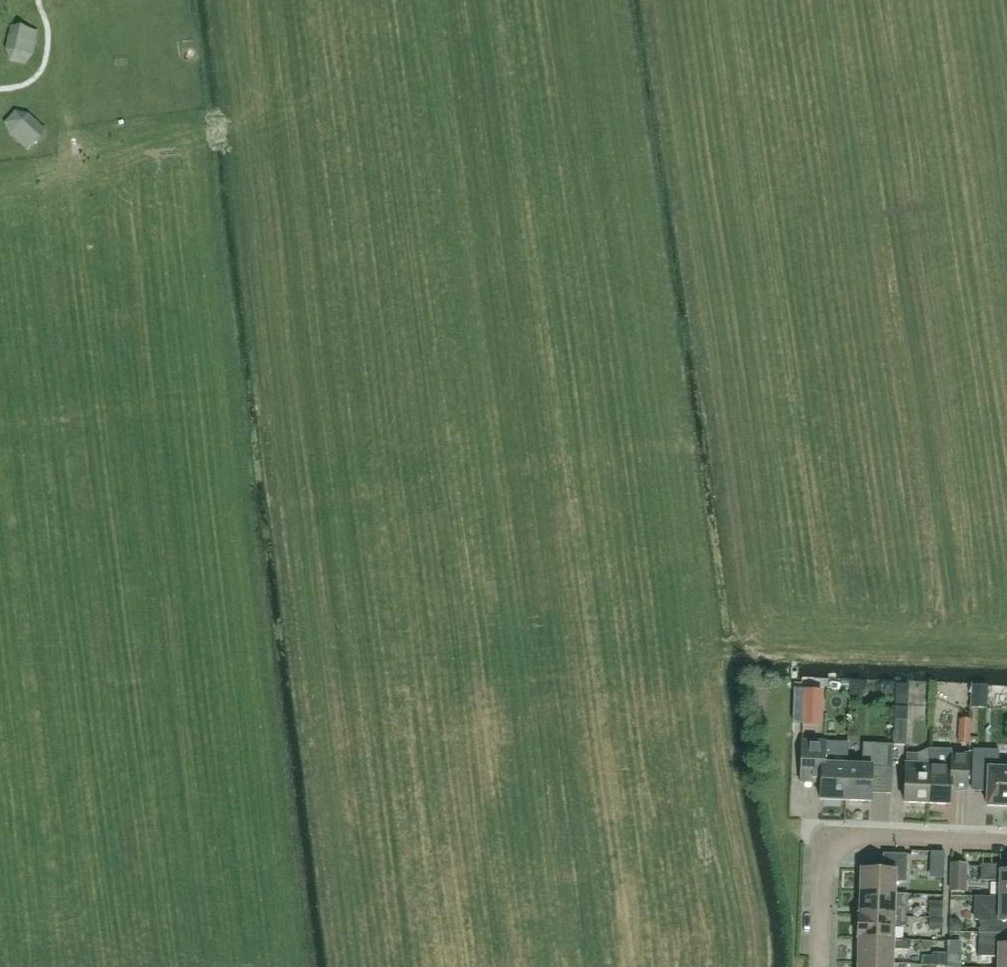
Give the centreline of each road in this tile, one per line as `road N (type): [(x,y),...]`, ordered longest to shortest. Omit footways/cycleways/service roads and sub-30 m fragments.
road 1 (residential): [(1006,843),(825,834),(820,966)]

